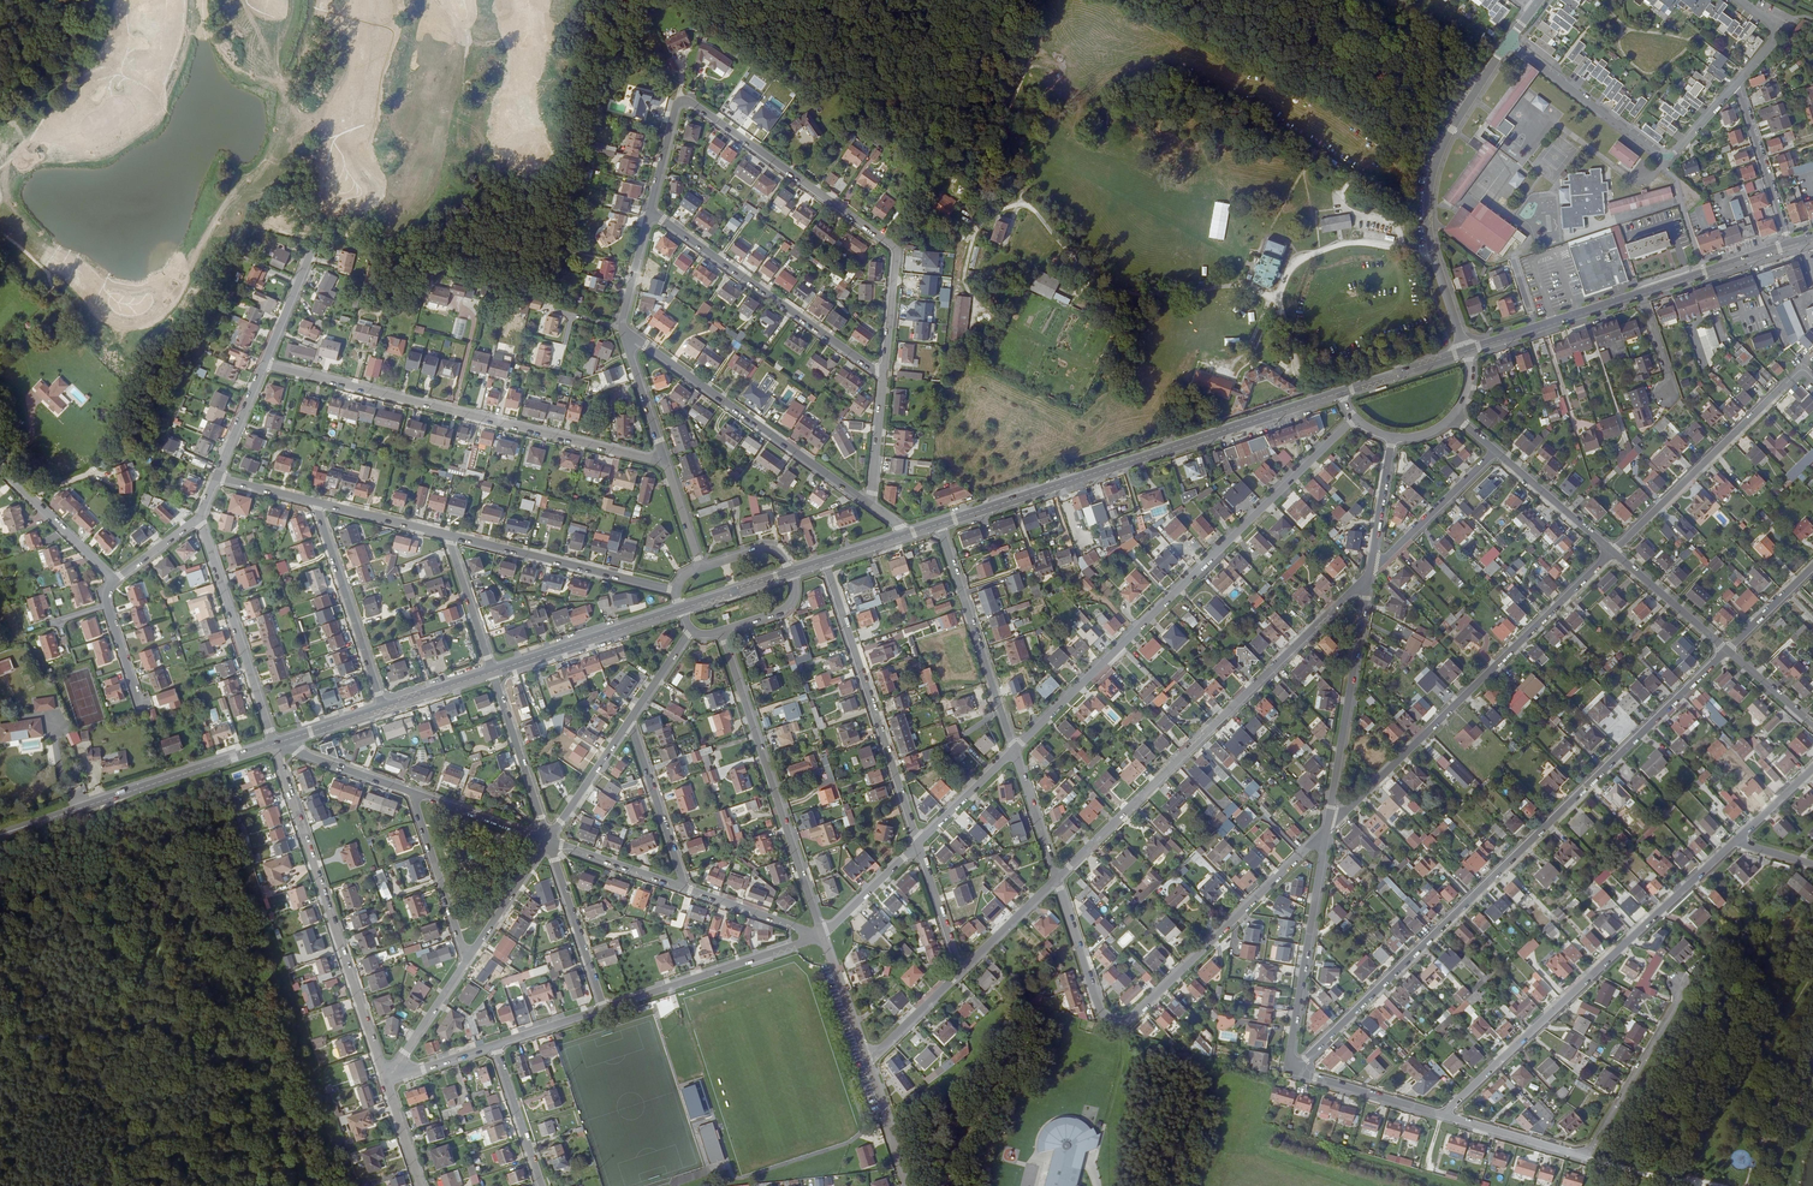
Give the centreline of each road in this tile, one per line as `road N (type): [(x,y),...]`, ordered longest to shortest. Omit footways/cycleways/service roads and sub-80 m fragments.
road 1 (residential): [(1293,1071),(1726,651)]
road 2 (residential): [(1355,418),(1012,750)]
road 3 (residential): [(1369,573),(1054,878)]
road 4 (secondary): [(1339,393),(940,524)]
road 5 (residential): [(665,463),(263,365)]
road 6 (residential): [(1734,842),(1443,1115)]
road 7 (residential): [(1612,553),(1327,830)]
road 8 (residential): [(651,211),(677,109),(692,102),(896,246)]
road 9 (residential): [(274,745),(385,1081)]
road 10 (residential): [(1467,351),(1428,242),(1426,203),(1451,129),(1508,45)]
road 11 (residential): [(821,935),(721,631)]
road 12 (residential): [(872,505),(622,327)]
road 13 (residential): [(825,562),(918,846)]
road 14 (residential): [(1508,45),(1656,156),(1670,157),(1735,85)]
road 15 (residential): [(1327,830),(1123,1028),(1114,1028)]
road 16 (secondary): [(274,745),(0,833)]
road 17 (residential): [(886,376),(651,211)]
road 18 (residential): [(1812,378),(1803,368),(1612,553)]
road 19 (residential): [(1327,830),(1369,573)]
road 20 (residential): [(1288,1069),(1327,830)]
road 21 (residential): [(200,518),(274,745)]
road 22 (residential): [(940,524),(1012,750)]
road 23 (residential): [(447,535),(676,590)]
road 24 (residential): [(821,935),(602,1009)]
road 25 (residential): [(314,502),(383,708)]
road 26 (residential): [(1682,989),(1586,1153),(1574,1154)]
road 27 (secondary): [(682,609),(491,672)]
road 28 (secondary): [(1642,294),(1467,351)]
road 29 (residential): [(602,1009),(547,840)]
road 30 (residential): [(465,962),(411,793)]
road 31 (residential): [(547,840),(491,672)]
road 32 (residential): [(627,722),(683,887)]
road 33 (residential): [(1494,452),(1369,573)]
road 34 (residential): [(1791,245),(1735,85)]
road 35 (residential): [(1054,878),(1102,1023),(1114,1028)]
road 36 (residential): [(0,471),(111,582)]
road 37 (secondary): [(1791,245),(1642,294)]
road 38 (residential): [(1293,1071),(1443,1115)]
road 39 (residential): [(1494,452),(1612,553)]
road 40 (residential): [(1612,553),(1726,651)]
road 41 (residential): [(539,1185),(493,1045)]
road 42 (residential): [(547,840),(465,962)]
road 43 (residential): [(683,887),(821,935)]
road 44 (residential): [(274,745),(411,793)]
road 45 (residential): [(411,793),(547,840)]
road 46 (residential): [(547,840),(683,887)]
road 47 (residential): [(447,535),(491,672)]
road 48 (residential): [(465,962),(385,1081)]
road 49 (residential): [(665,463),(622,327)]
road 50 (residential): [(627,722),(547,840)]
road 51 (residential): [(1369,573),(1393,437)]
road 52 (residential): [(314,502),(447,535)]
road 53 (residential): [(1443,1115),(1574,1154)]
road 54 (residential): [(864,1063),(821,935)]
road 55 (residential): [(1012,750),(1054,878)]
road 56 (secondary): [(1467,351),(1339,393)]
road 57 (residential): [(1012,750),(918,846)]
road 58 (residential): [(1054,878),(958,972)]
road 59 (residential): [(918,846),(958,972)]
road 60 (track): [(0,106),(33,85),(51,61),(65,0)]
road 61 (residential): [(918,846),(821,935)]
road 62 (residential): [(958,972),(864,1063)]
road 63 (residential): [(886,376),(896,246)]
road 64 (residential): [(872,505),(886,376)]
road 65 (residential): [(905,1185),(864,1063)]
road 66 (residential): [(263,365),(311,248)]
road 67 (residential): [(216,477),(263,365)]
road 68 (residential): [(1726,651),(1812,566)]

